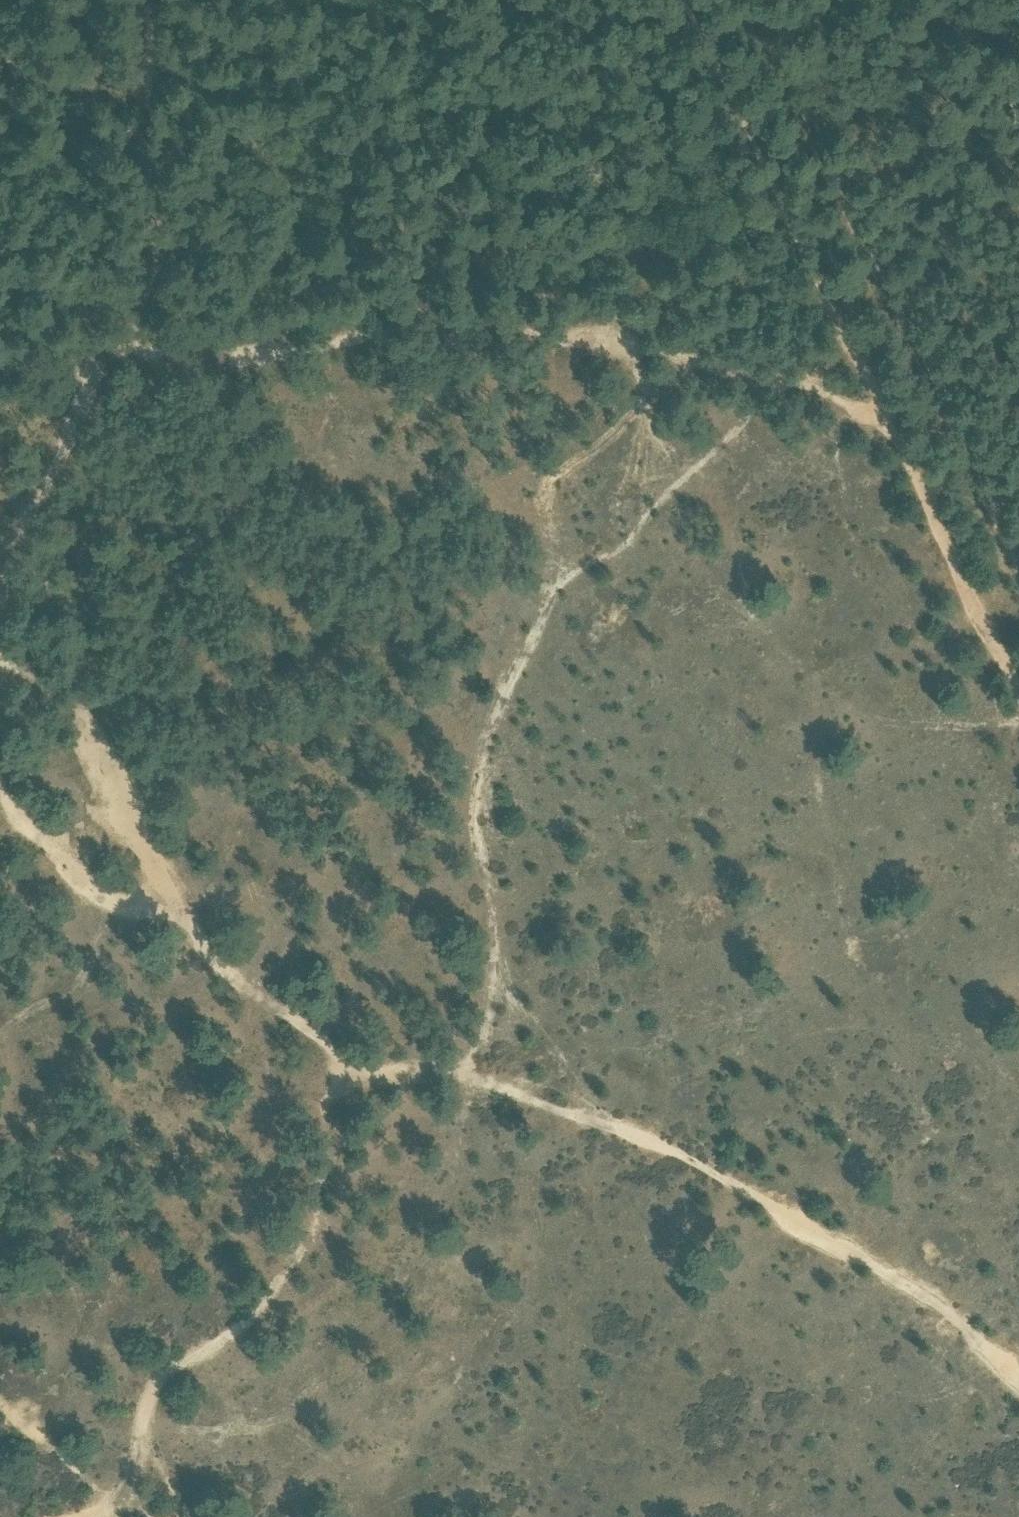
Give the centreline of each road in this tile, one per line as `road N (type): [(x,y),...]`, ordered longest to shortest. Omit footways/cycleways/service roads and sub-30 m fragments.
road 1 (track): [(1018,1374),(926,1290),(731,1182),(510,1082),(409,1067),(318,1036),(230,977),(209,952)]
road 2 (track): [(97,355),(334,340),(582,337),(802,381),(900,437)]
road 3 (track): [(1018,690),(683,0)]
road 4 (track): [(744,0),(1018,549)]
road 5 (track): [(209,952),(74,704),(34,661),(0,640)]
road 6 (track): [(0,607),(33,496),(97,355)]

